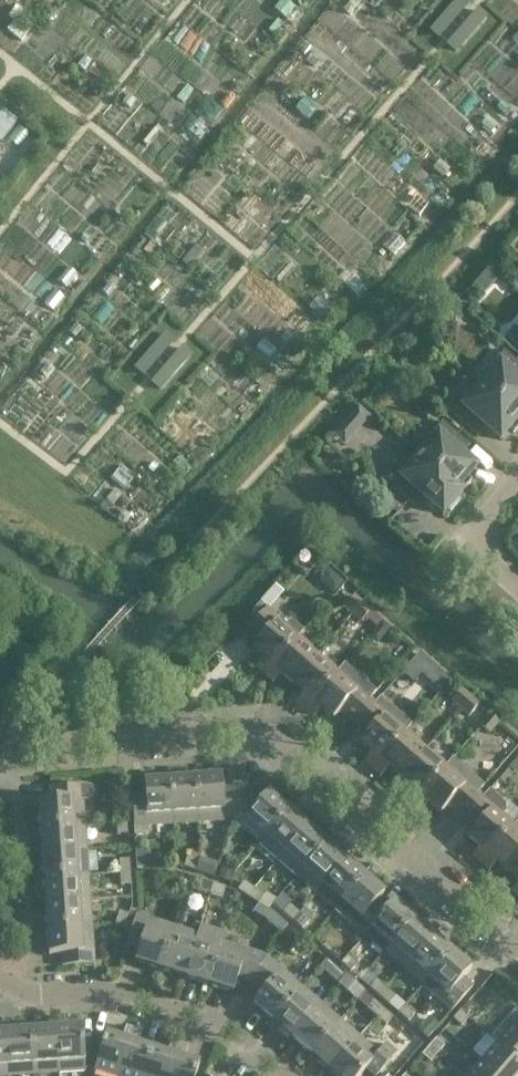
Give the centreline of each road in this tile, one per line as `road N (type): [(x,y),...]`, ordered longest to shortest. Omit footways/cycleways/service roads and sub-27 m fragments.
road 1 (residential): [(0,758),(17,748),(272,736),(517,951)]
road 2 (residential): [(270,1075),(179,998),(0,1002)]
road 3 (residential): [(517,586),(491,562),(481,539),(517,485)]

